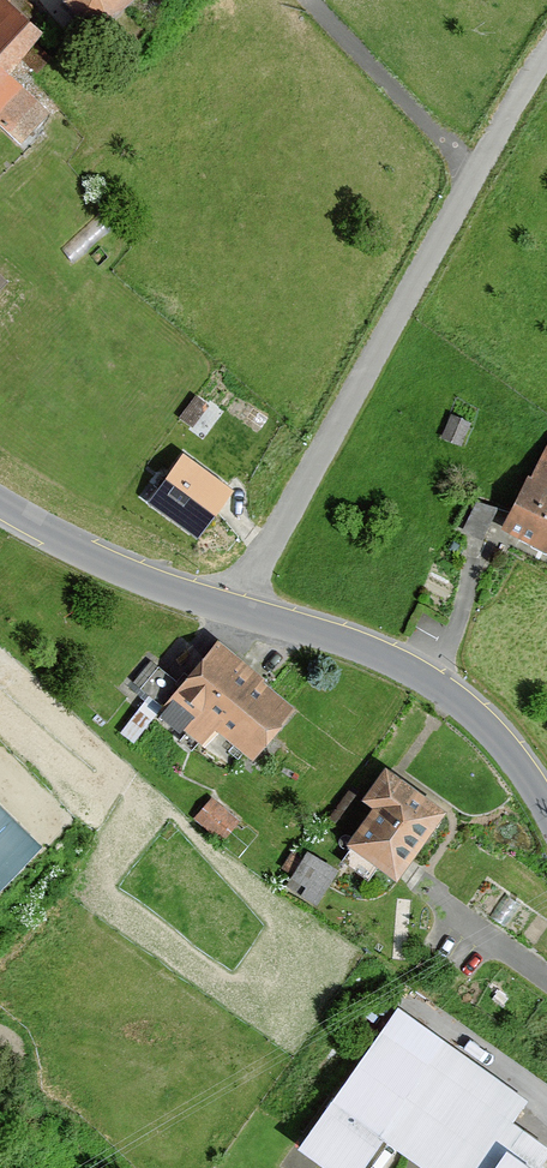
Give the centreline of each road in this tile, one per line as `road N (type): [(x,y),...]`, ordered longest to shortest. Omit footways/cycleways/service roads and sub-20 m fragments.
road 1 (unclassified): [(235,610),(476,168),(546,54)]
road 2 (residential): [(546,813),(498,742),(415,673),(334,638),(235,610)]
road 3 (residential): [(235,610),(119,567),(0,503)]

